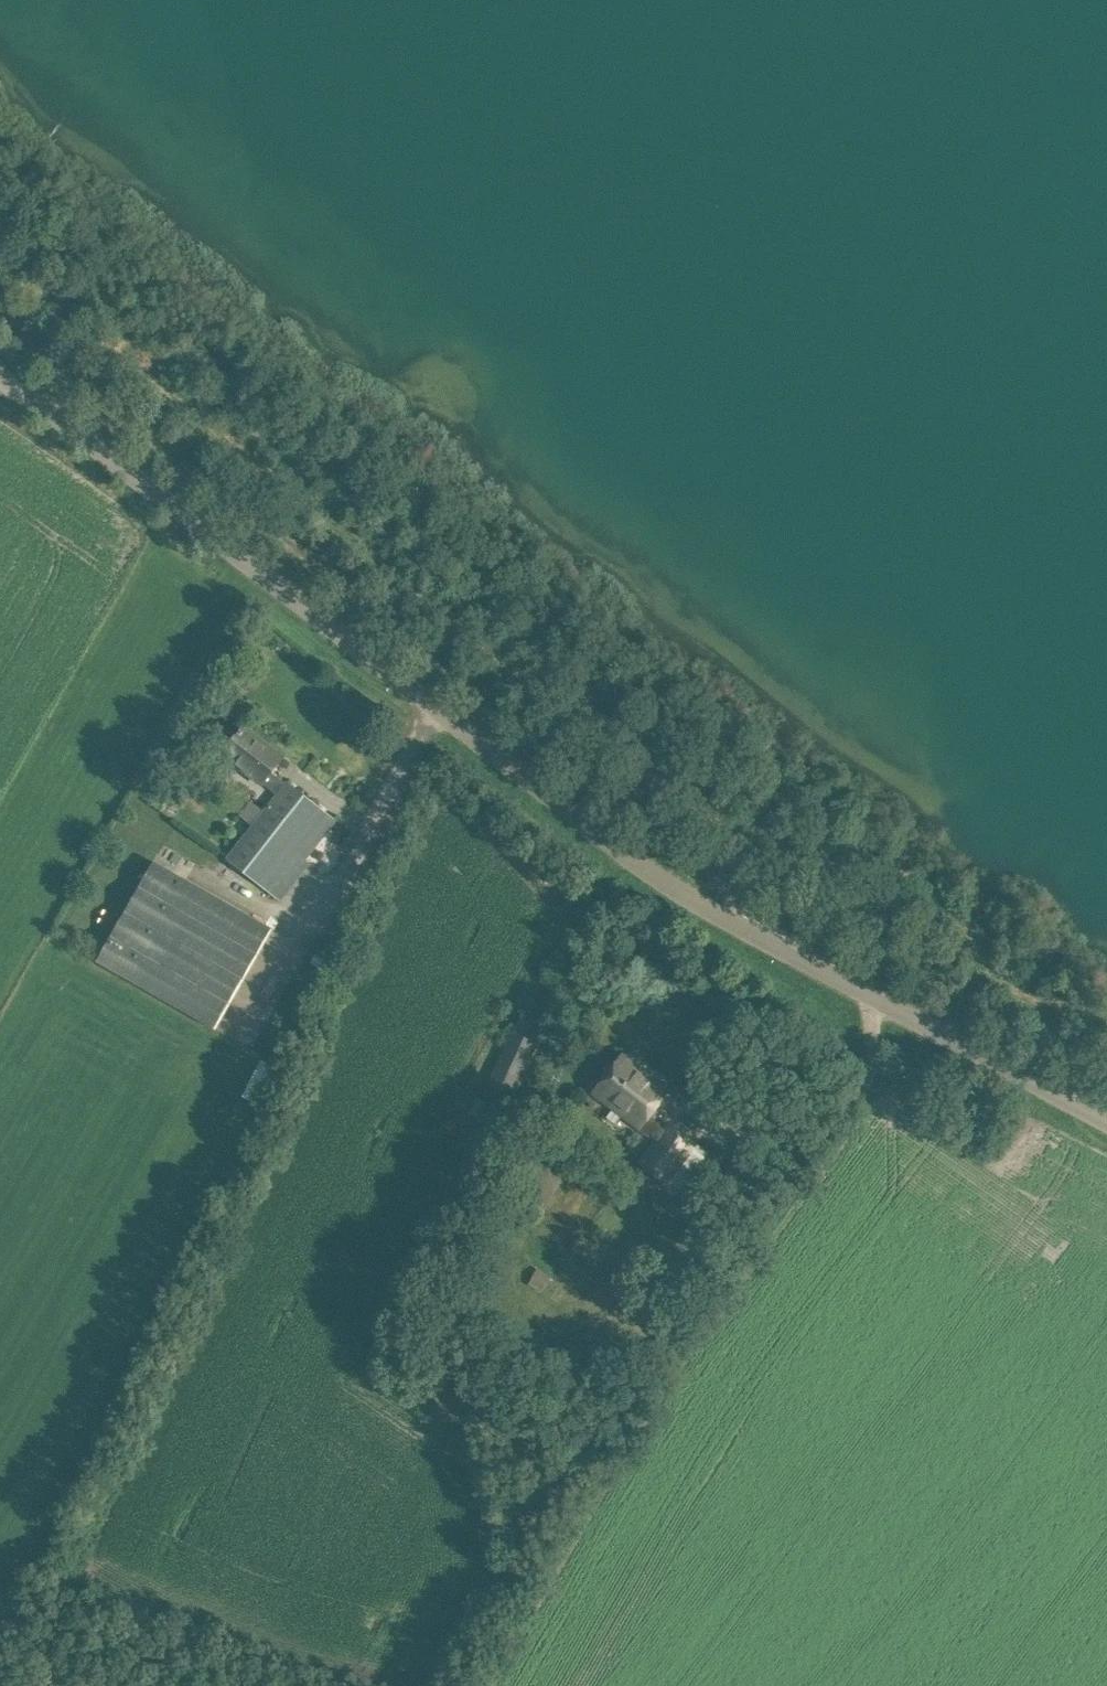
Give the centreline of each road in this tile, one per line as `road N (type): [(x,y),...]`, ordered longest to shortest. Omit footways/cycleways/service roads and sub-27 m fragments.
road 1 (unclassified): [(1106,1122),(686,897),(0,377)]

